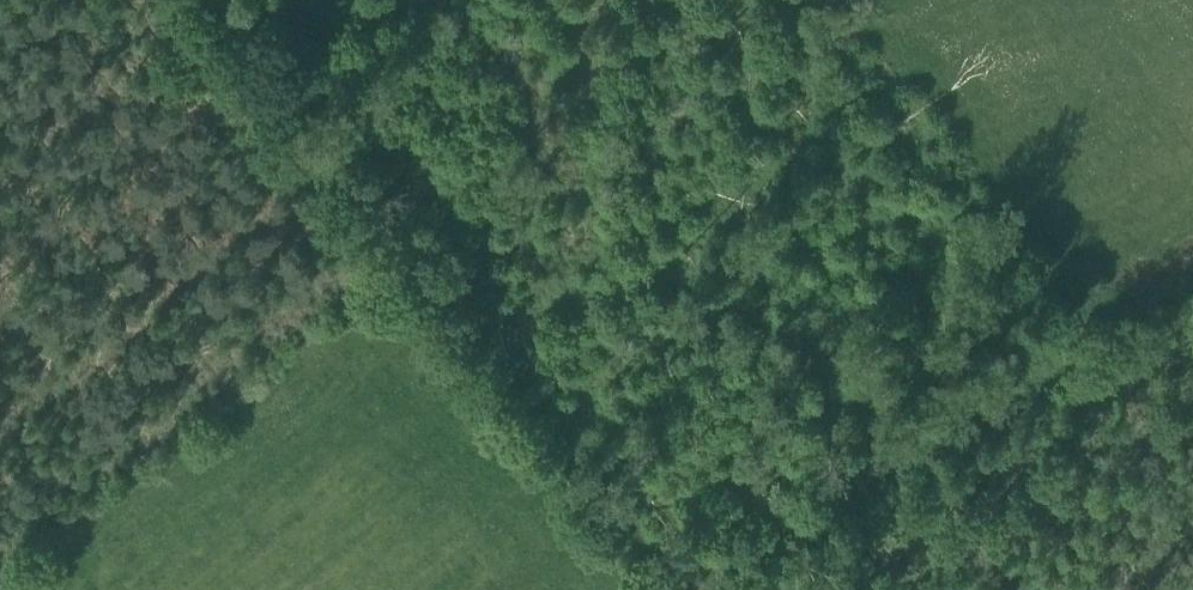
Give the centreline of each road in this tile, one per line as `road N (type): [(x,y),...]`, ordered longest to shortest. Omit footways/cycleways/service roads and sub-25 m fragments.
road 1 (track): [(678,589),(216,0)]

